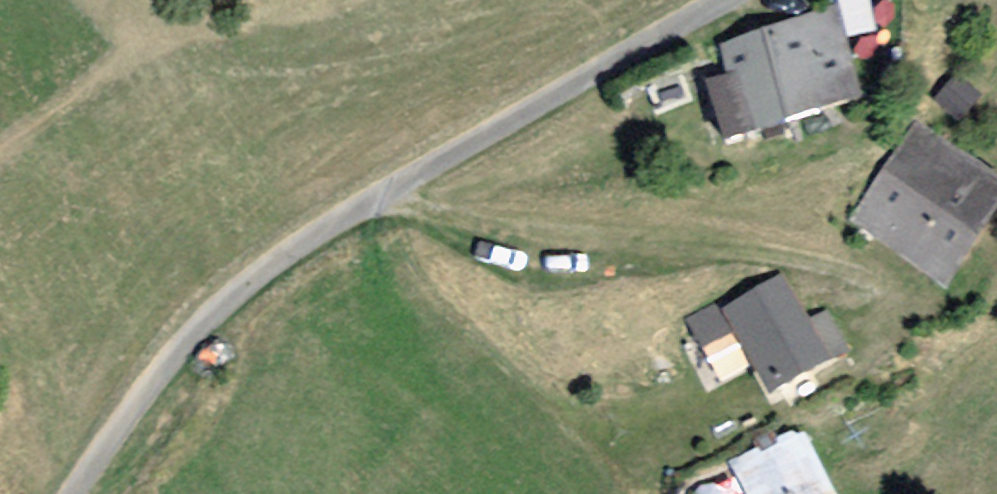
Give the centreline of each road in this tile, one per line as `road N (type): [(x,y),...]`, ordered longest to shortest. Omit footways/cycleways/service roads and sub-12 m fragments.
road 1 (track): [(725,0),(321,230),(231,300),(150,383),(76,493)]
road 2 (track): [(917,302),(825,265),(567,241),(413,214),(384,192)]

